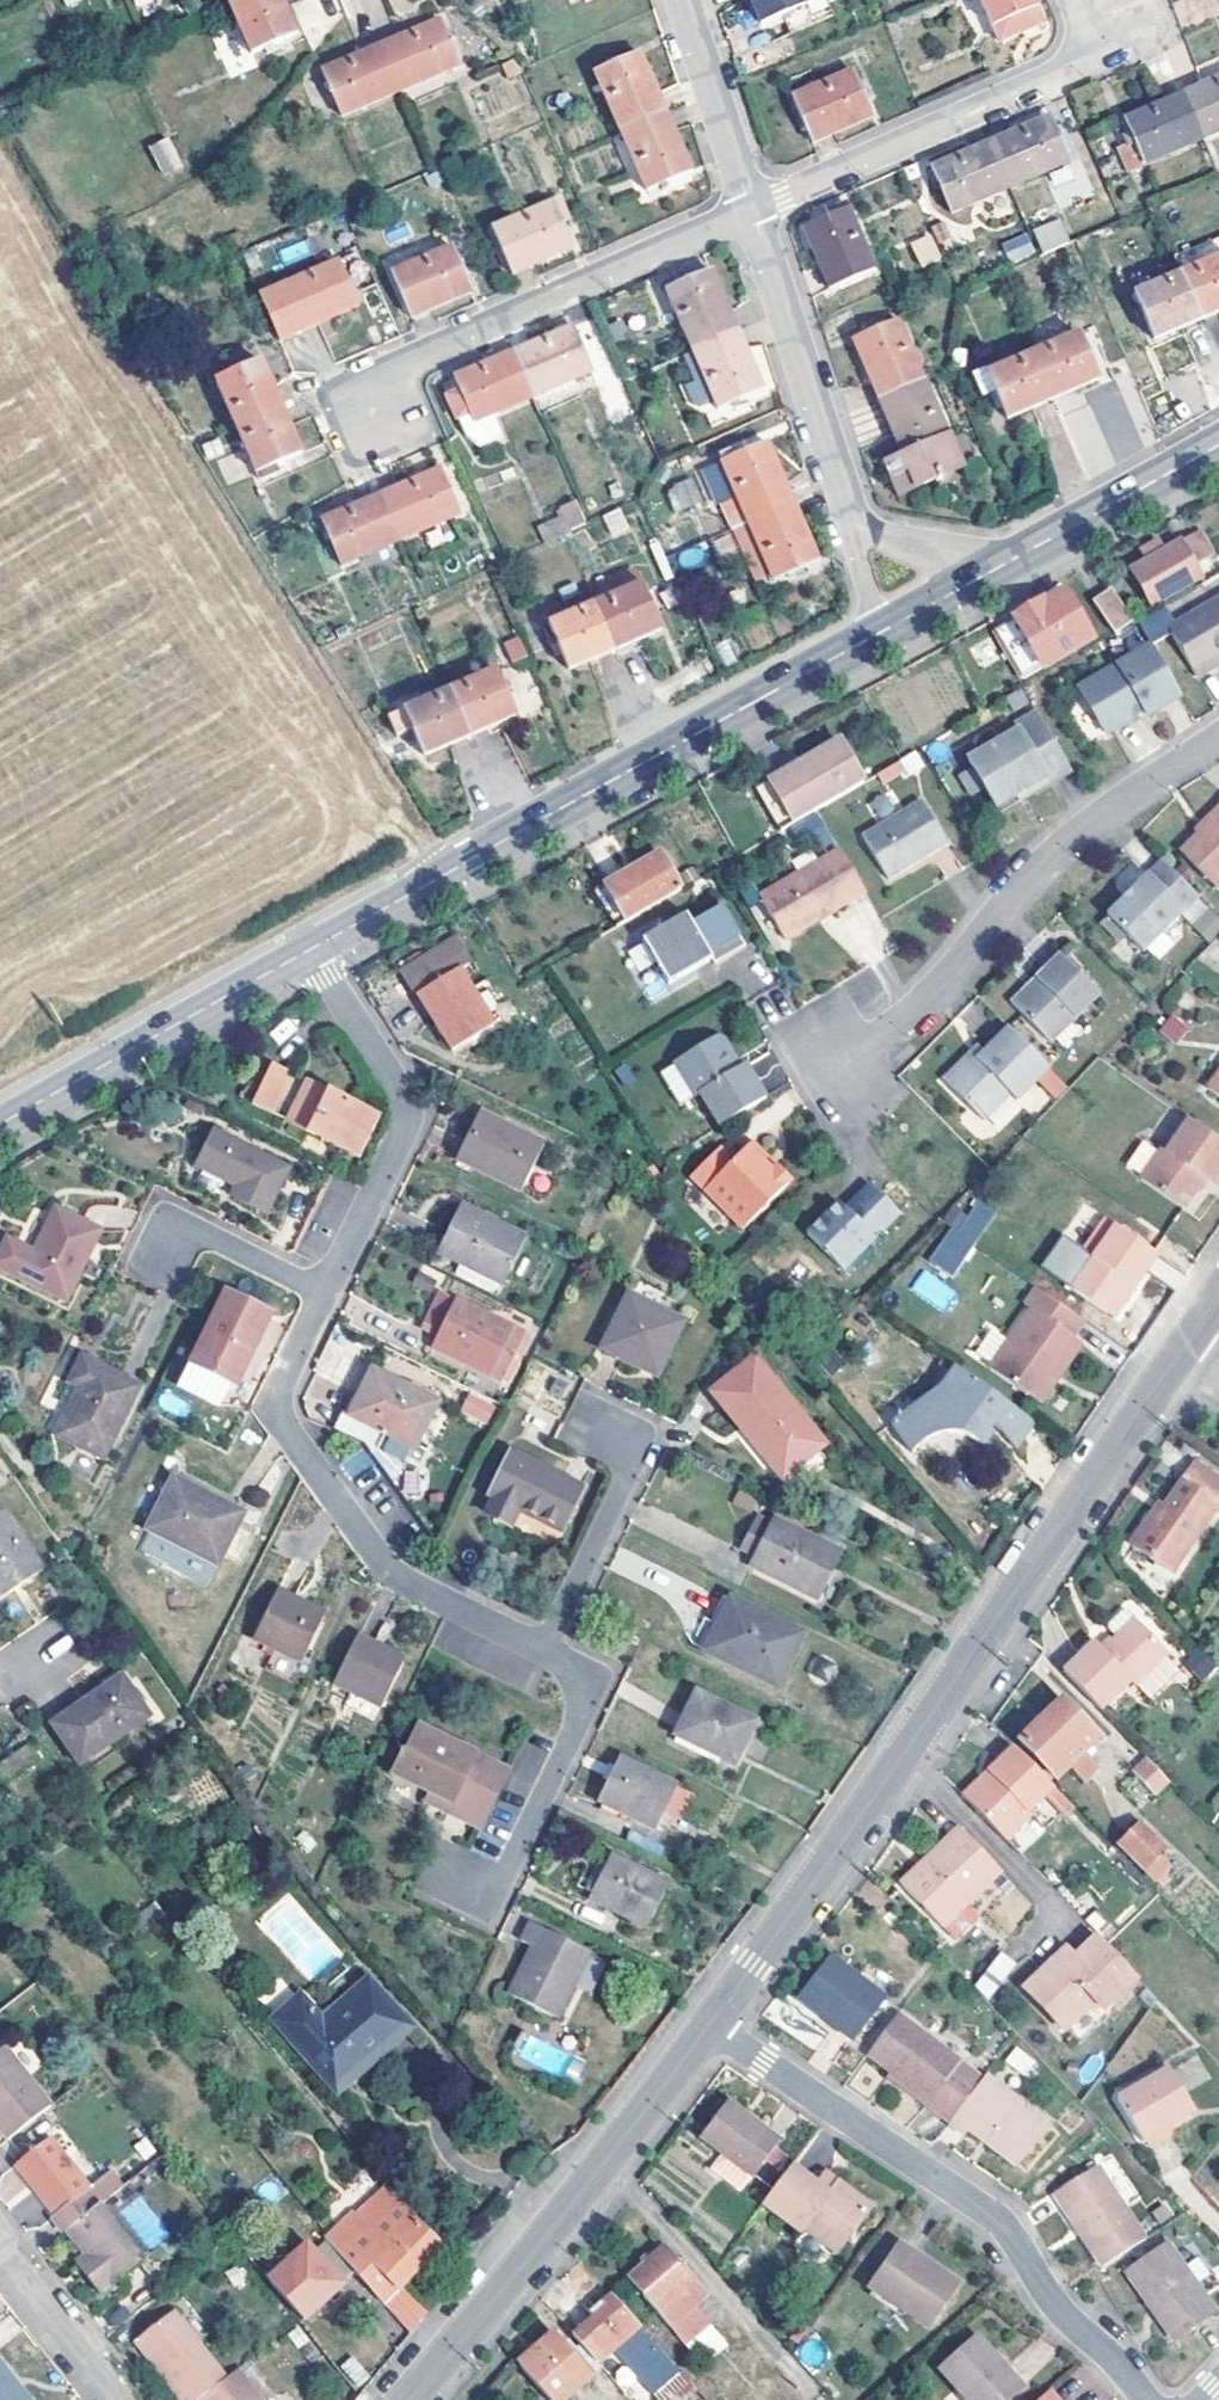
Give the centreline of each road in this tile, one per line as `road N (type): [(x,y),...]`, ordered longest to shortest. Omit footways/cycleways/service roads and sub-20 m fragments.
road 1 (tertiary): [(714,2023),(1177,1362)]
road 2 (secondary): [(869,640),(310,945)]
road 3 (residential): [(1144,2399),(1114,2358),(1050,2305),(992,2220),(714,2023)]
road 4 (residential): [(1218,739),(1031,881),(908,1012),(833,1057)]
road 5 (residential): [(547,1650),(386,1564),(286,1424),(283,1383),(325,1293)]
road 6 (tertiary): [(411,2399),(520,2274),(714,2023)]
road 7 (residential): [(374,417),(379,392),(413,355),(755,212)]
road 8 (residential): [(755,212),(1095,60),(1070,0)]
road 9 (residential): [(325,1293),(403,1133),(406,1110),(310,945)]
road 10 (secondary): [(310,945),(0,1120)]
road 11 (residential): [(755,212),(860,531)]
road 12 (residential): [(467,1882),(510,1865),(580,1714),(578,1672),(547,1650)]
road 13 (secondary): [(1218,445),(1007,563)]
road 14 (residential): [(614,1430),(623,1477),(547,1650)]
road 15 (residential): [(685,0),(755,212)]
road 16 (residential): [(0,2259),(111,2399)]
road 17 (residential): [(165,1240),(209,1234),(325,1293)]
road 18 (secondary): [(1007,563),(869,640)]
road 19 (residential): [(1007,563),(860,531)]

